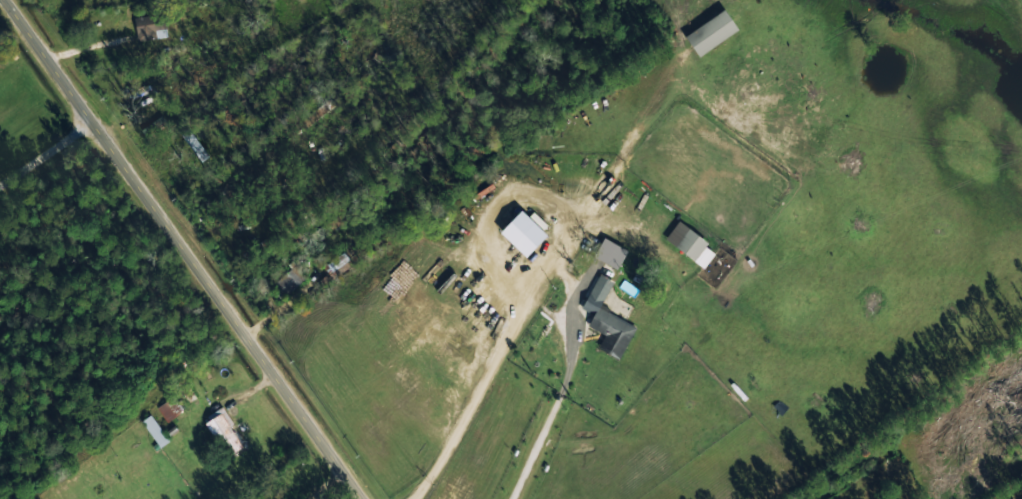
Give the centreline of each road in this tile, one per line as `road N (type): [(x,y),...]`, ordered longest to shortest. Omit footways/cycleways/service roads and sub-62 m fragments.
road 1 (tertiary): [(5,0),(357,498)]

